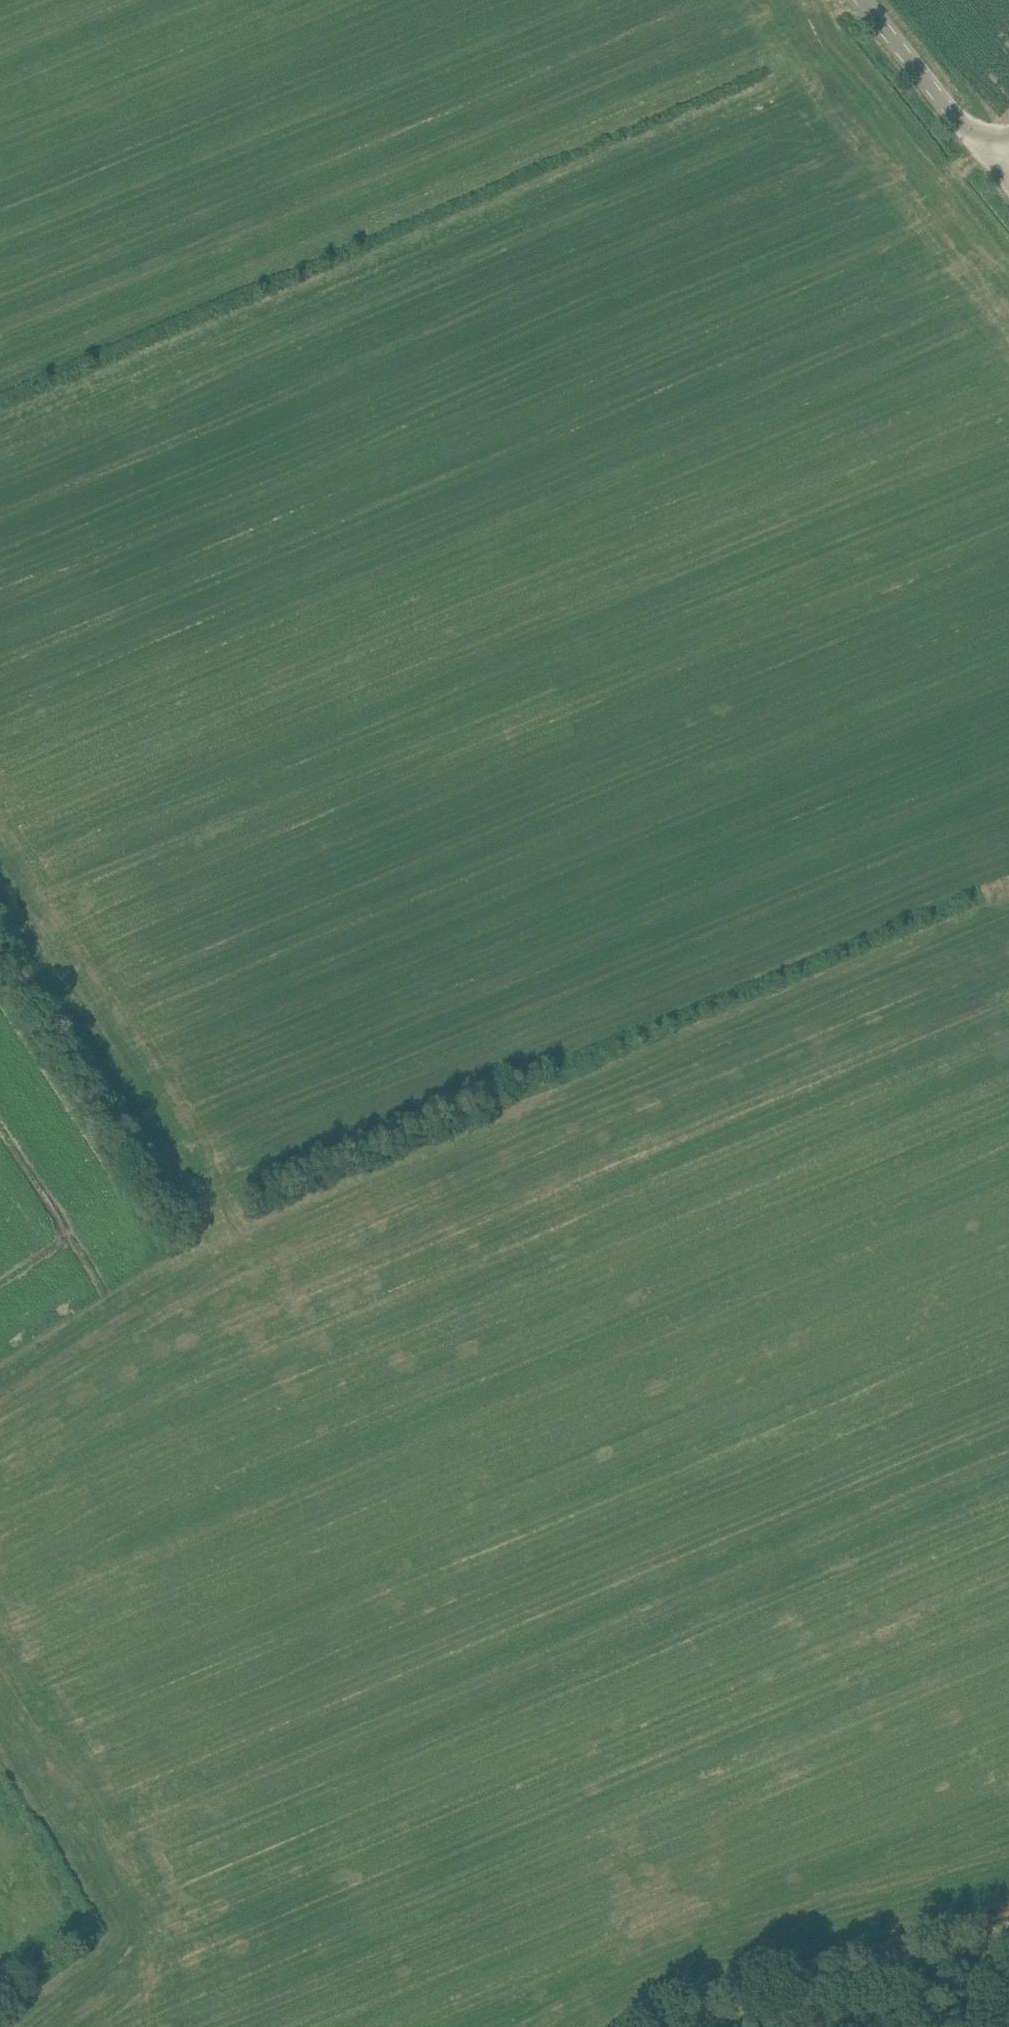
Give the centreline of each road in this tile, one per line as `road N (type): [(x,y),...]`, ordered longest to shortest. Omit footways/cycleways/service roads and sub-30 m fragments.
road 1 (unclassified): [(1008,136),(960,123),(861,0)]

